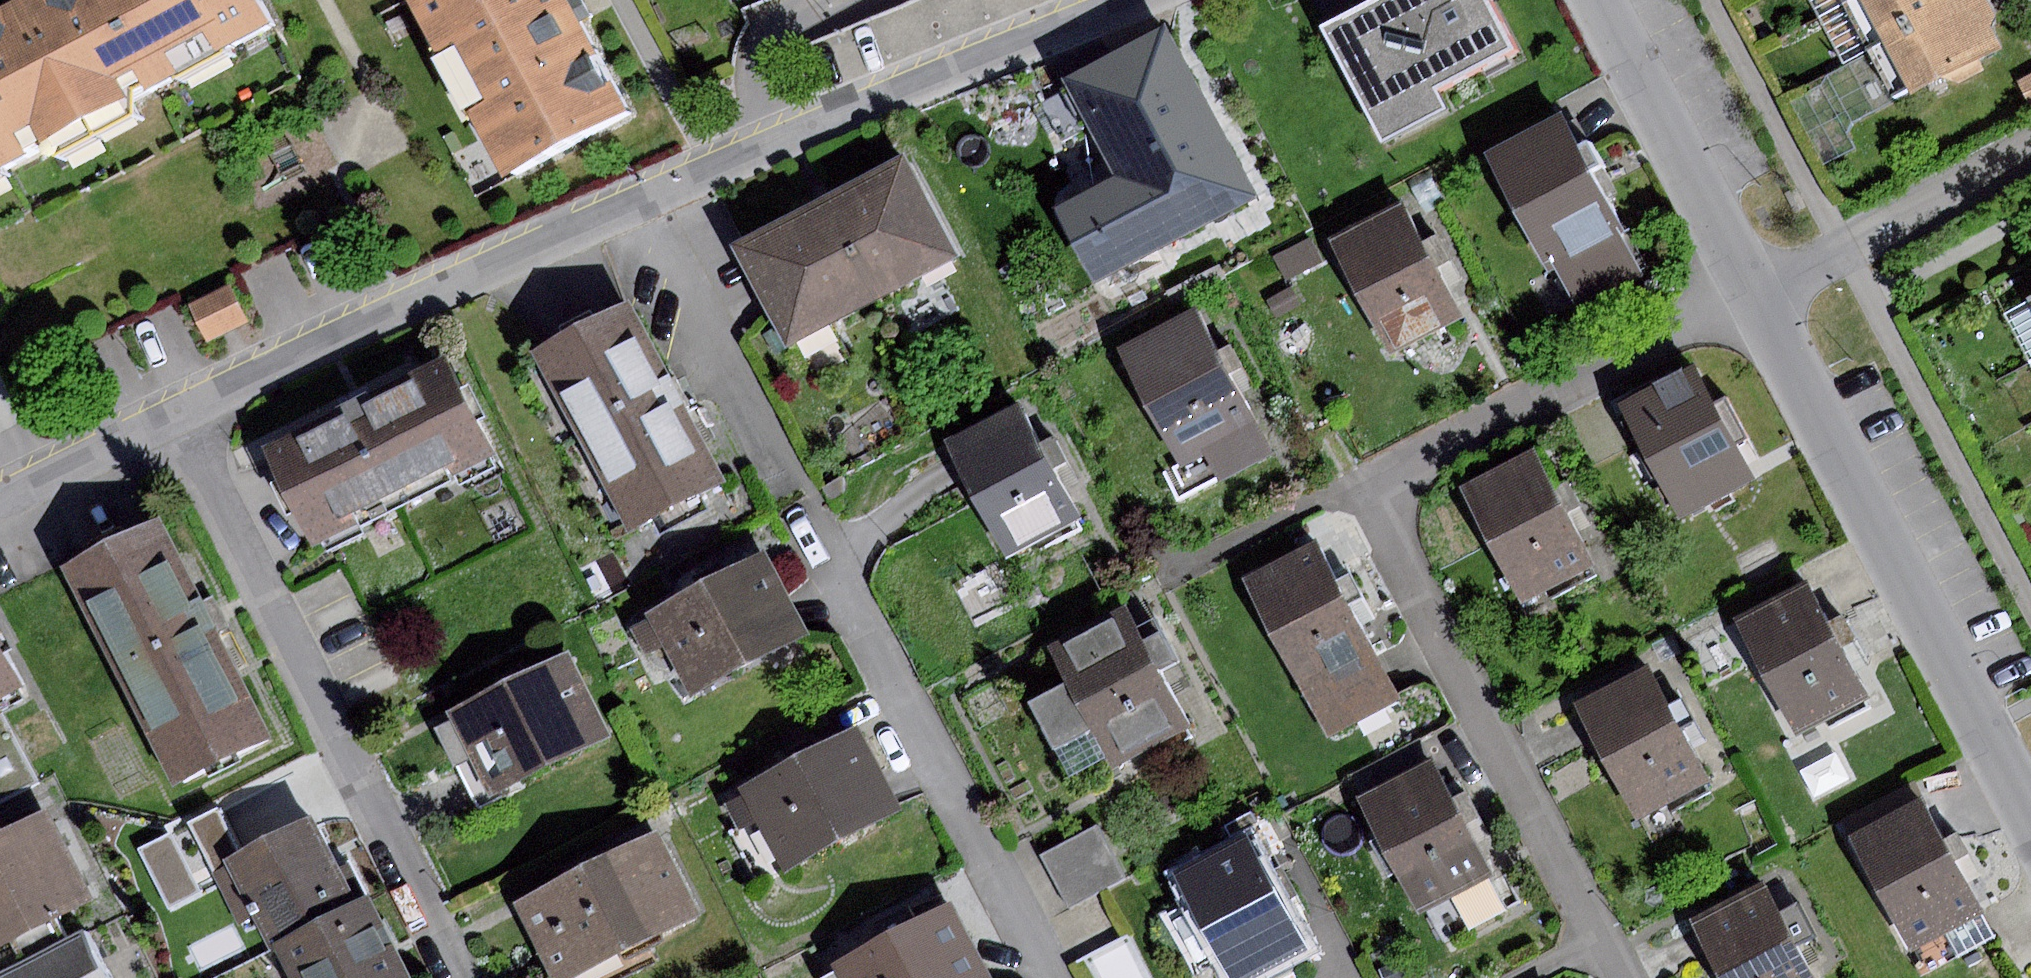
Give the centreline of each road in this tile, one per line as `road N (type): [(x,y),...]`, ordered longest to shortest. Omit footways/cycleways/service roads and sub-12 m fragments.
road 1 (residential): [(1754,290),(1416,459),(1395,483),(1389,508),(1397,548),(1621,977)]
road 2 (residential): [(1047,977),(640,203)]
road 3 (residential): [(459,977),(175,422)]
road 4 (residential): [(1754,290),(2030,804)]
road 5 (residential): [(1133,0),(640,203)]
road 6 (residential): [(640,203),(175,422)]
road 7 (residential): [(1598,0),(1754,290)]
road 8 (residential): [(175,422),(0,508)]

